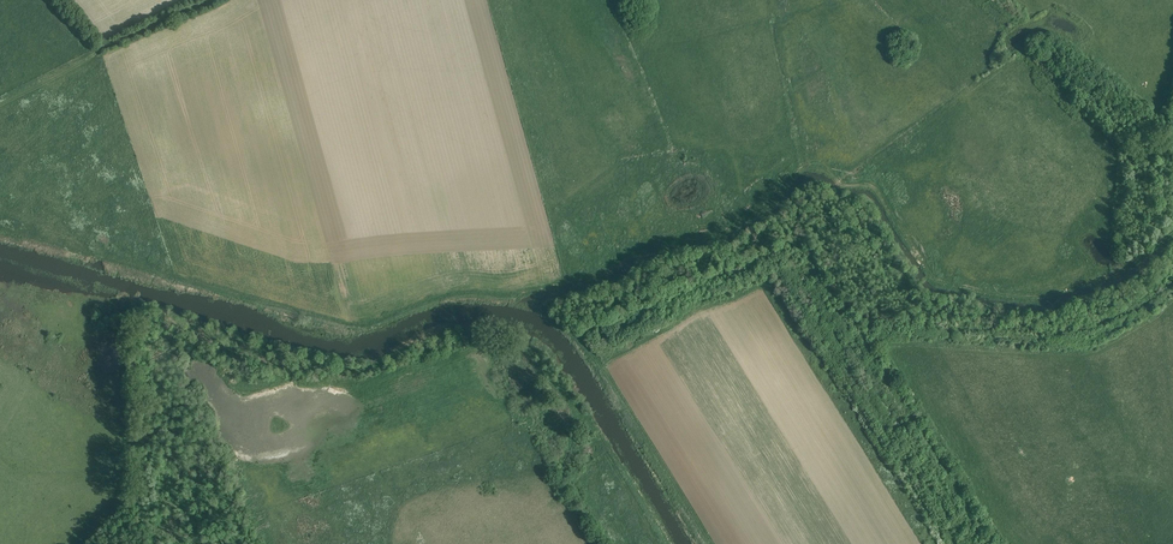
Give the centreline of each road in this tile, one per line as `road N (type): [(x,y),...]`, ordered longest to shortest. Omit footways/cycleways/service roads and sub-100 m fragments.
road 1 (track): [(93,55),(214,0)]

